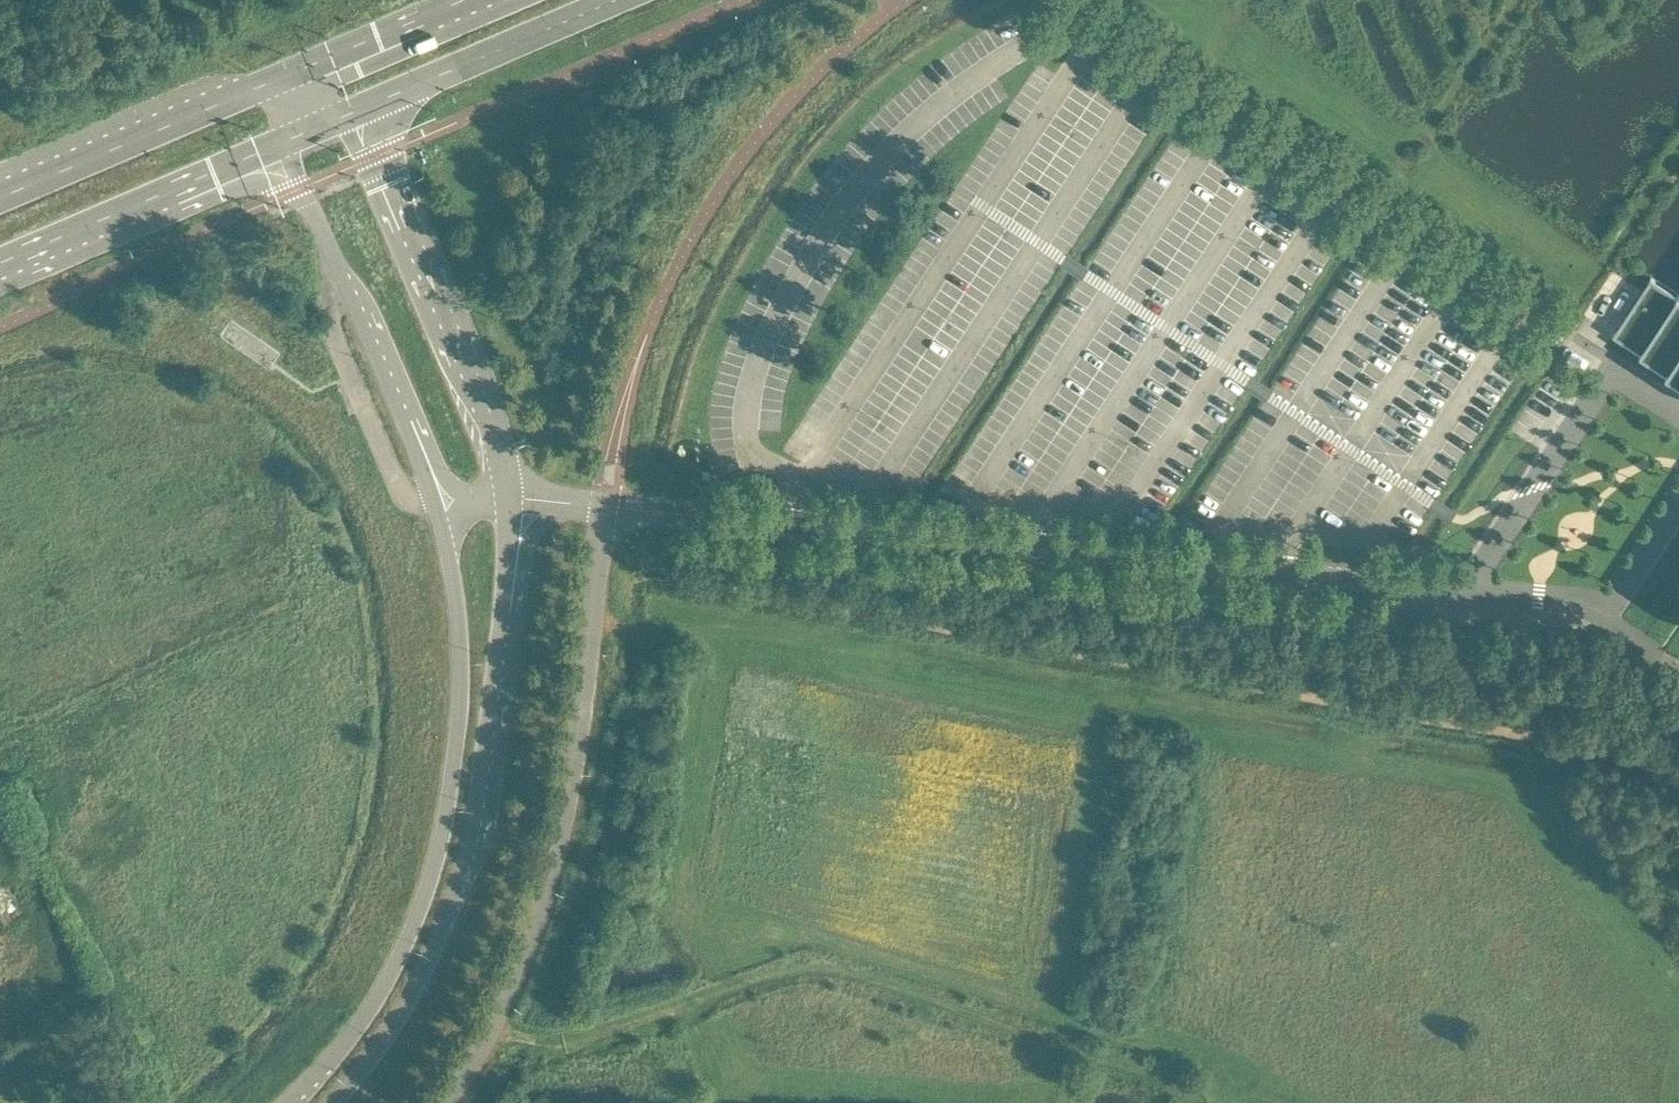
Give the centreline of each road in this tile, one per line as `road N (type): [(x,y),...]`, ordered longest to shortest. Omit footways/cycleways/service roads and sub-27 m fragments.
road 1 (track): [(1192,1102),(1129,1063),(802,966),(570,1052),(498,1030)]
road 2 (unclassified): [(434,504),(454,656),(446,787),(425,893),(376,998),(289,1102)]
road 3 (unclassified): [(335,1102),(410,998),(450,915),(476,823),(500,640),(504,501)]
road 4 (unclassified): [(460,1102),(484,1065),(557,879),(604,507)]
road 5 (unclassified): [(504,501),(479,401),(379,156),(350,111)]
road 6 (unclassified): [(282,142),(434,504)]
road 7 (primary): [(292,71),(0,198)]
road 8 (primary): [(0,263),(282,142)]
road 9 (primary): [(350,111),(611,0)]
road 10 (primary): [(459,0),(292,71)]

